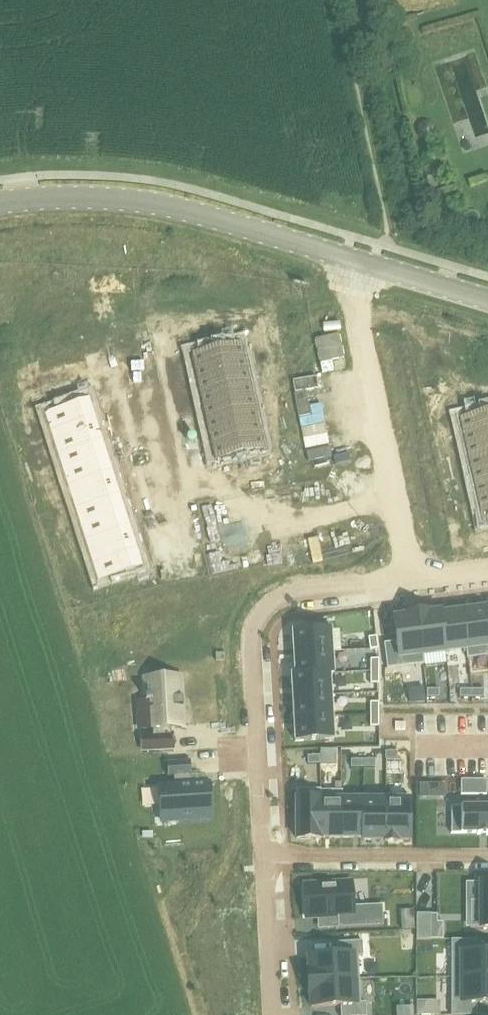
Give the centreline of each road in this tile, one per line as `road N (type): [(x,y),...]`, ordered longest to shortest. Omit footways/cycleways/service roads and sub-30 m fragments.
road 1 (residential): [(393,494),(194,539),(160,525),(127,389),(108,376)]
road 2 (residential): [(410,577),(284,597),(258,620),(252,644),(263,855)]
road 3 (tertiary): [(356,261),(156,204),(59,196),(0,203)]
road 4 (residential): [(356,261),(352,301),(393,494)]
road 5 (residential): [(263,855),(487,858)]
road 6 (residential): [(263,855),(276,1014)]
road 7 (tertiary): [(487,299),(356,261)]

